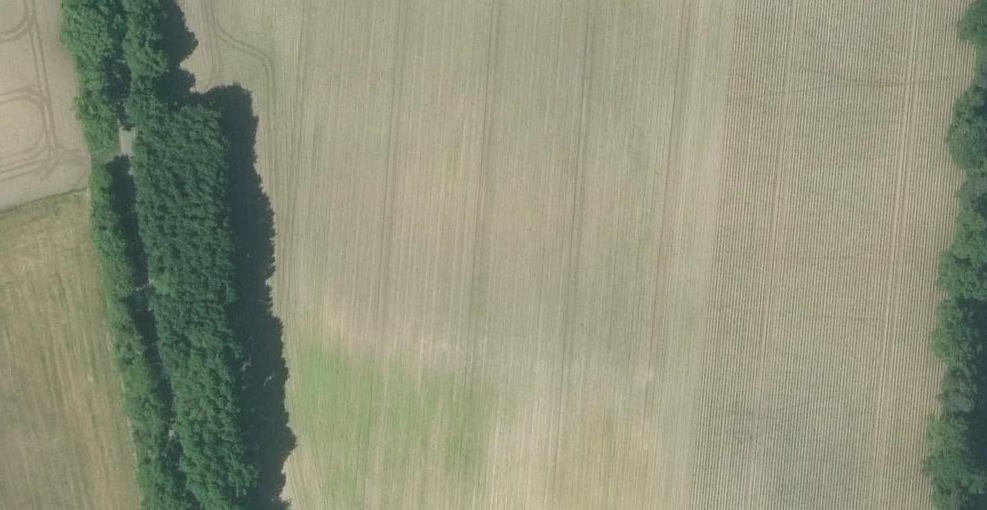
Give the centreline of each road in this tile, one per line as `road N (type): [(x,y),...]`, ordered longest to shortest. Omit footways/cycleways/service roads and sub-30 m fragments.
road 1 (unclassified): [(196,509),(153,299),(107,0)]

